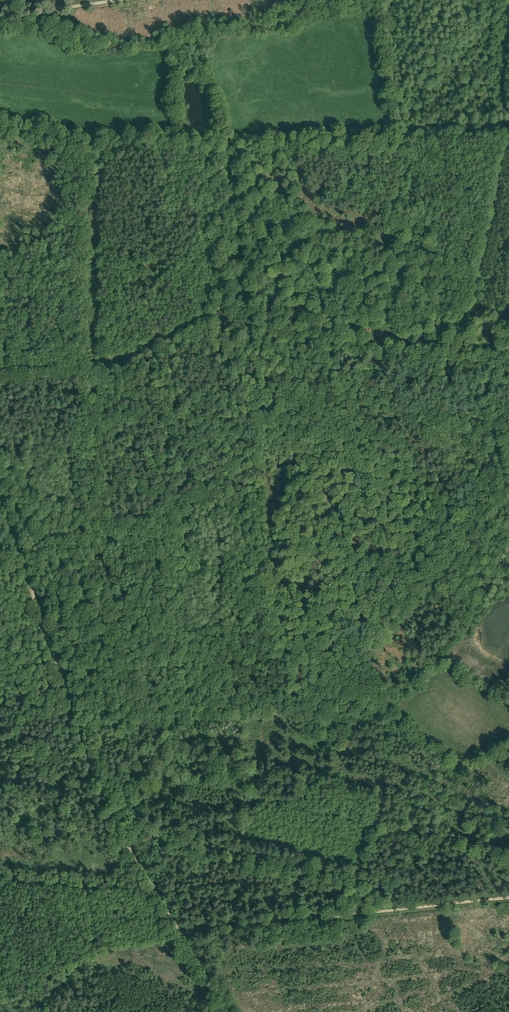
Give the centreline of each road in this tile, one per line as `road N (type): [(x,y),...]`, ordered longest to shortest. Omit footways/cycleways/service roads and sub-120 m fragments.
road 1 (track): [(508,865),(413,789),(295,761),(244,297),(95,362),(0,370)]
road 2 (track): [(175,931),(69,700),(0,493)]
road 3 (track): [(508,897),(175,931)]

